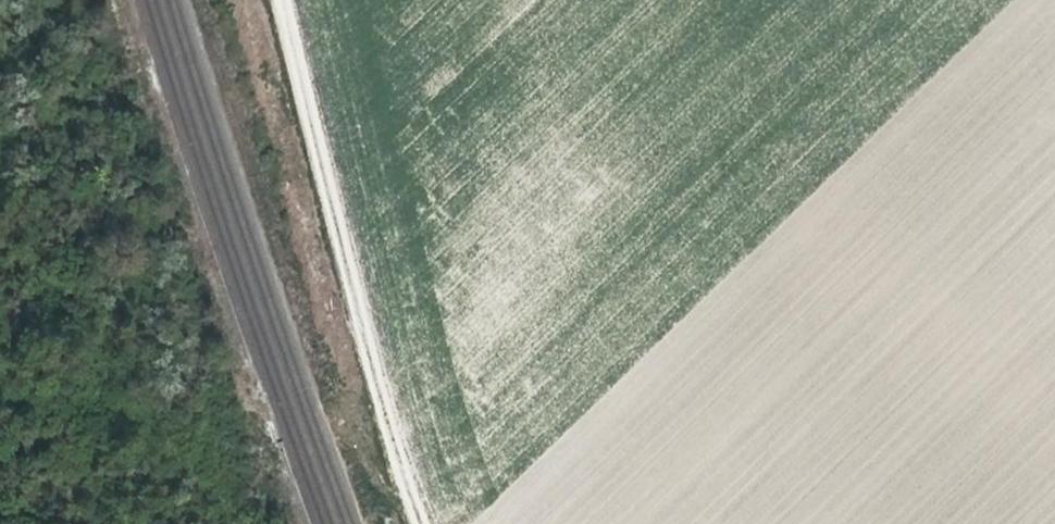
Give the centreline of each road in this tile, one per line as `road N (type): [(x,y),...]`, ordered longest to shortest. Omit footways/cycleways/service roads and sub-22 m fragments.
road 1 (track): [(290,0),(425,523)]

